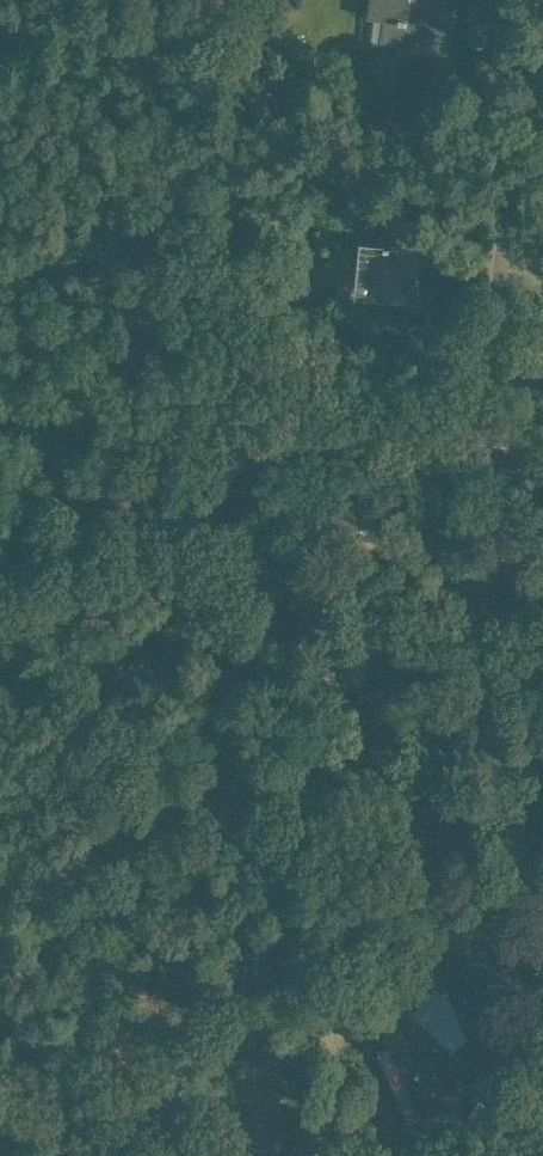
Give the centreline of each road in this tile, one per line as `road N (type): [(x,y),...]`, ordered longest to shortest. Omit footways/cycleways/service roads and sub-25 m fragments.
road 1 (track): [(0,496),(130,509),(260,547),(288,573),(331,685),(406,826)]
road 2 (tertiary): [(481,450),(0,402)]
road 3 (residential): [(481,450),(535,0)]
road 4 (track): [(406,826),(427,864),(392,909),(336,1032),(319,1098),(333,1155)]

